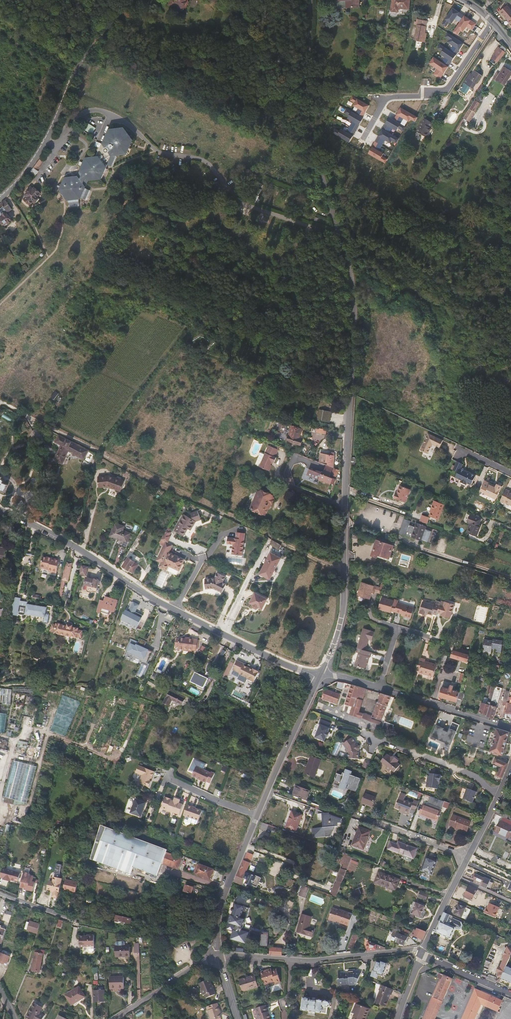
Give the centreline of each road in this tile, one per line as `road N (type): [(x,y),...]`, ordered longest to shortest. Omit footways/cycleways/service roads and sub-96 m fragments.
road 1 (secondary): [(306,0),(307,118),(355,301),(347,493)]
road 2 (residential): [(0,197),(46,140),(81,60),(136,0)]
road 3 (tertiary): [(176,610),(0,509)]
road 4 (residential): [(420,953),(309,960),(220,954)]
road 5 (secondary): [(347,504),(343,609),(320,675)]
road 6 (secondary): [(320,675),(257,815)]
road 7 (secondary): [(257,815),(226,892),(220,954)]
road 8 (residential): [(499,795),(476,777),(371,737)]
road 9 (residential): [(510,728),(378,689)]
road 10 (residential): [(468,857),(354,815)]
road 11 (residential): [(117,1018),(220,954)]

